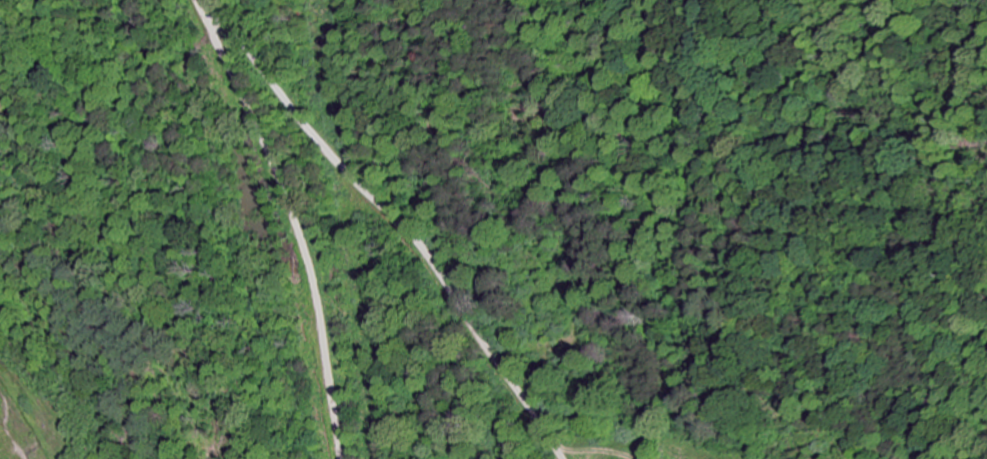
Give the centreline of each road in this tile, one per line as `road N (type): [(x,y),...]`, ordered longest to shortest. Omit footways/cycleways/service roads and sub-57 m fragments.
road 1 (residential): [(562,458),(422,247),(329,153),(212,0)]

